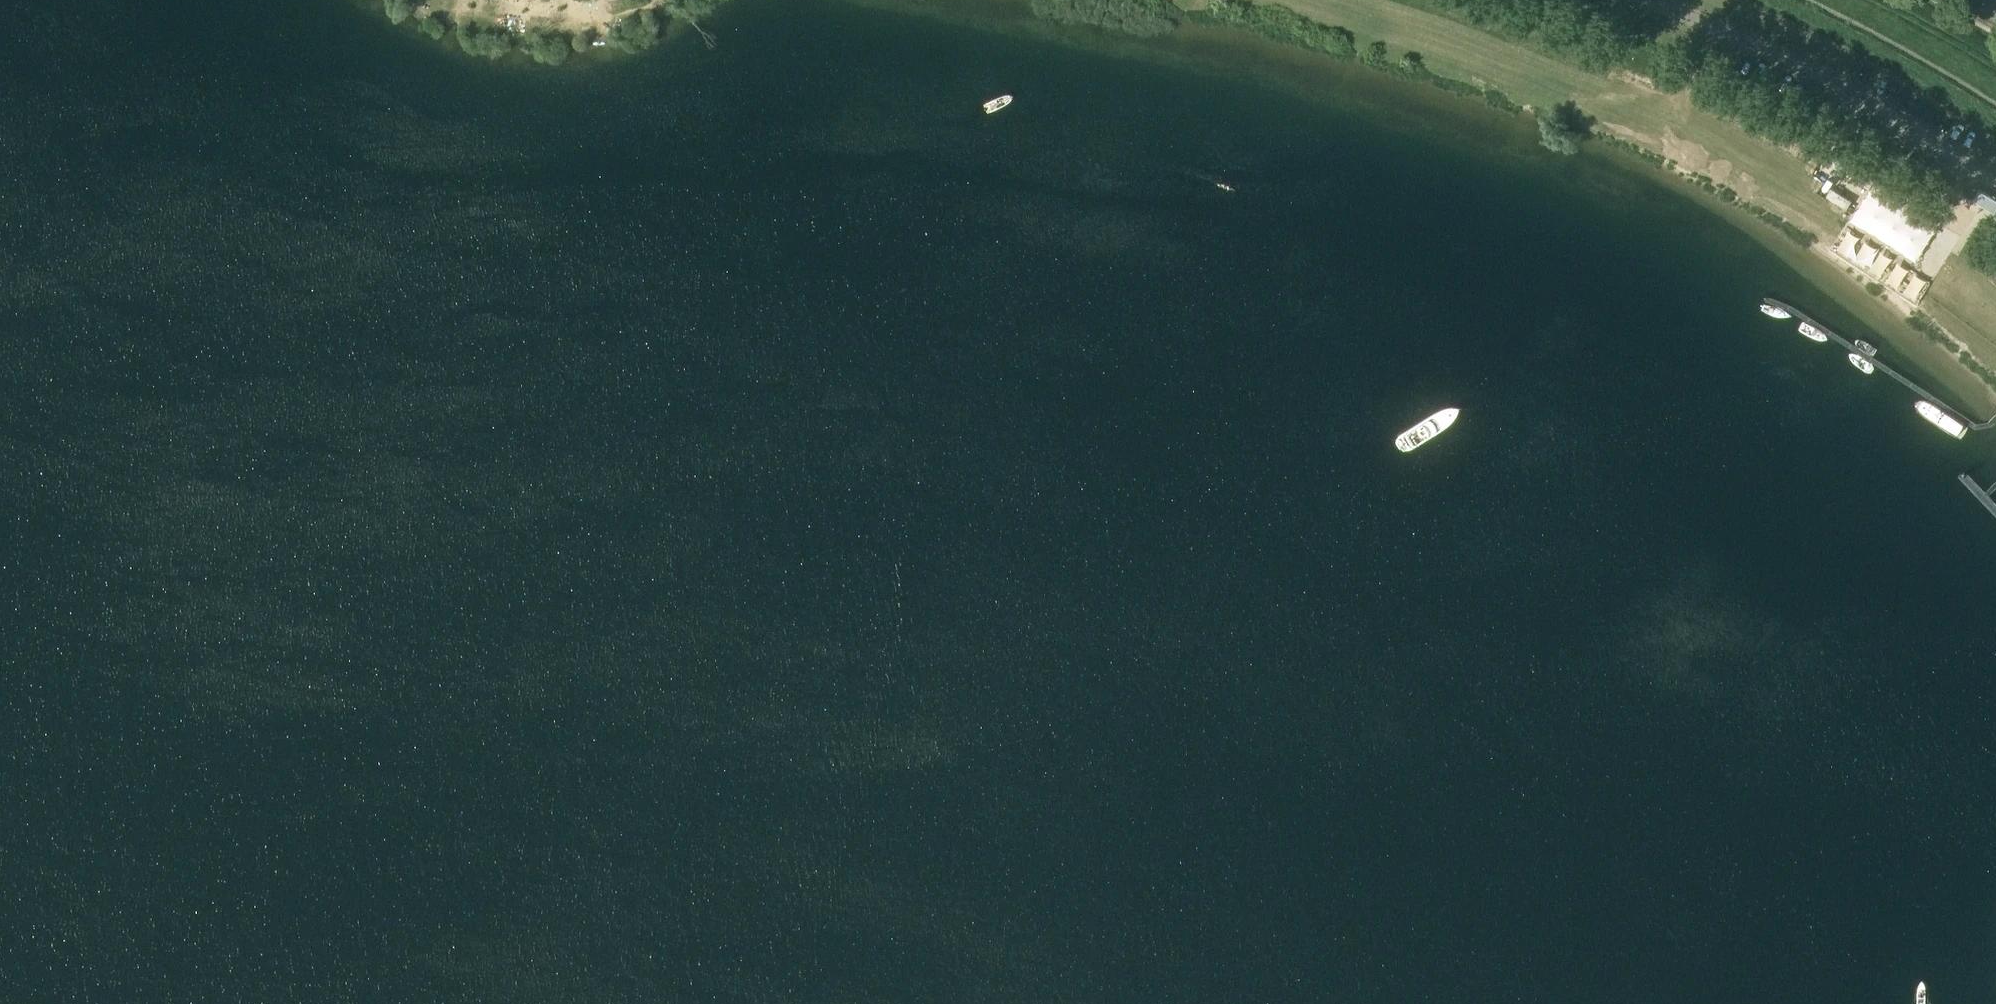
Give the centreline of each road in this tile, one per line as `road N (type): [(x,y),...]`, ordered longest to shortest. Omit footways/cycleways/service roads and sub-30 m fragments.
road 1 (unclassified): [(1663,0),(1856,88),(1995,183)]

